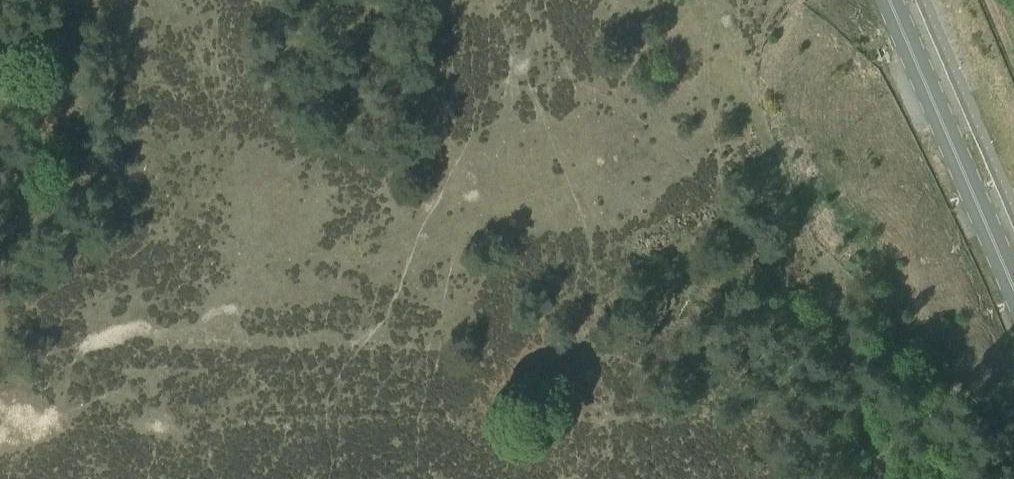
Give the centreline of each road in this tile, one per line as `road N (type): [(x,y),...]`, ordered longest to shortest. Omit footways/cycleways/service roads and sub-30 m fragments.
road 1 (primary): [(1013,287),(889,0)]

